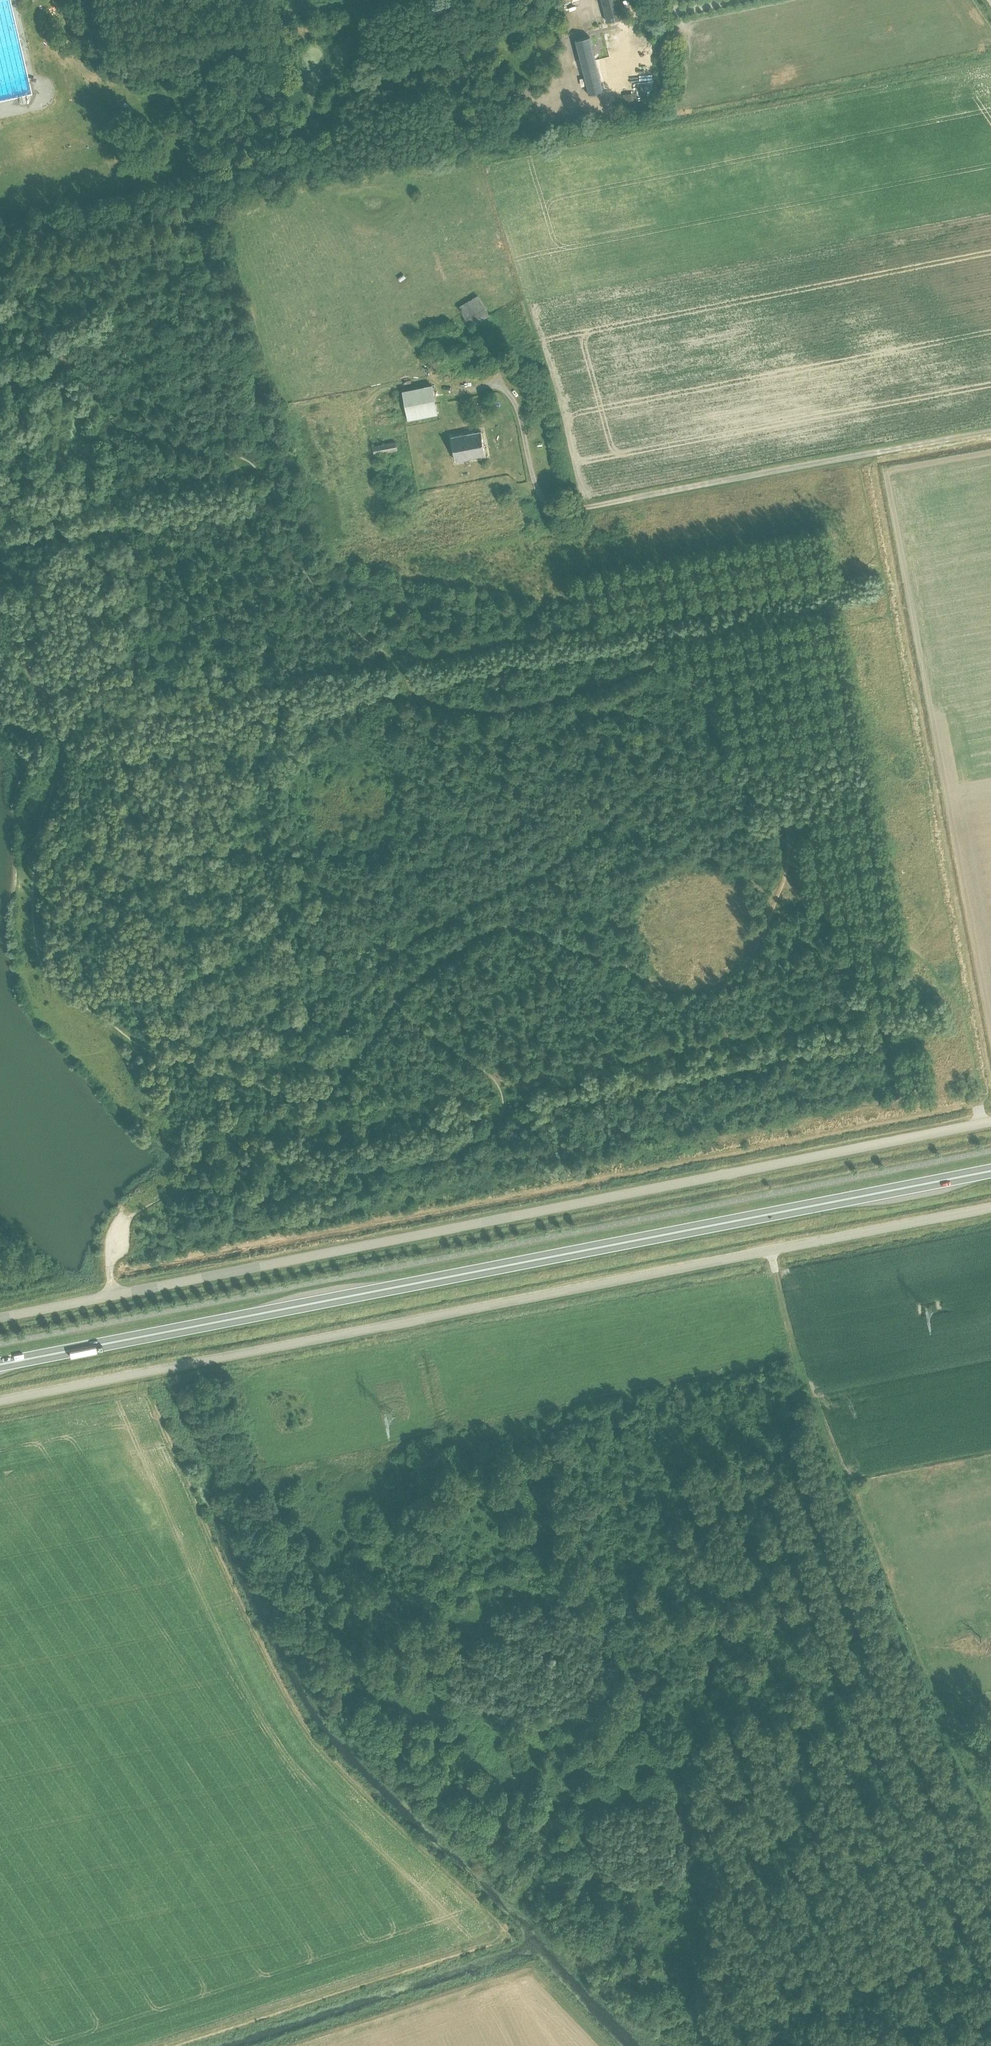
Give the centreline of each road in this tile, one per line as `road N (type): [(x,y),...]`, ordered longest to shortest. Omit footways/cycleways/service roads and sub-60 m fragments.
road 1 (trunk): [(0,1363),(990,1168)]
road 2 (unclassified): [(0,1317),(990,1122)]
road 3 (unclassified): [(0,1401),(990,1207)]
road 4 (track): [(0,321),(55,339),(122,430),(252,461),(314,585),(346,625),(400,663),(416,696),(486,712),(671,663)]
road 5 (track): [(389,1003),(349,1070),(298,1094),(151,1051),(59,987),(39,954),(34,888),(63,740),(0,628)]
road 6 (track): [(671,663),(702,697),(741,779),(788,830),(783,881),(743,965),(712,984),(671,990),(624,964),(502,927),(417,976),(389,1003)]
road 7 (track): [(110,1268),(131,1217),(174,1193),(265,1172),(418,1162),(456,1153),(495,1129),(503,1113),(492,1077),(389,1003)]
road 8 (track): [(891,614),(865,455)]
road 9 (track): [(919,744),(891,614)]

